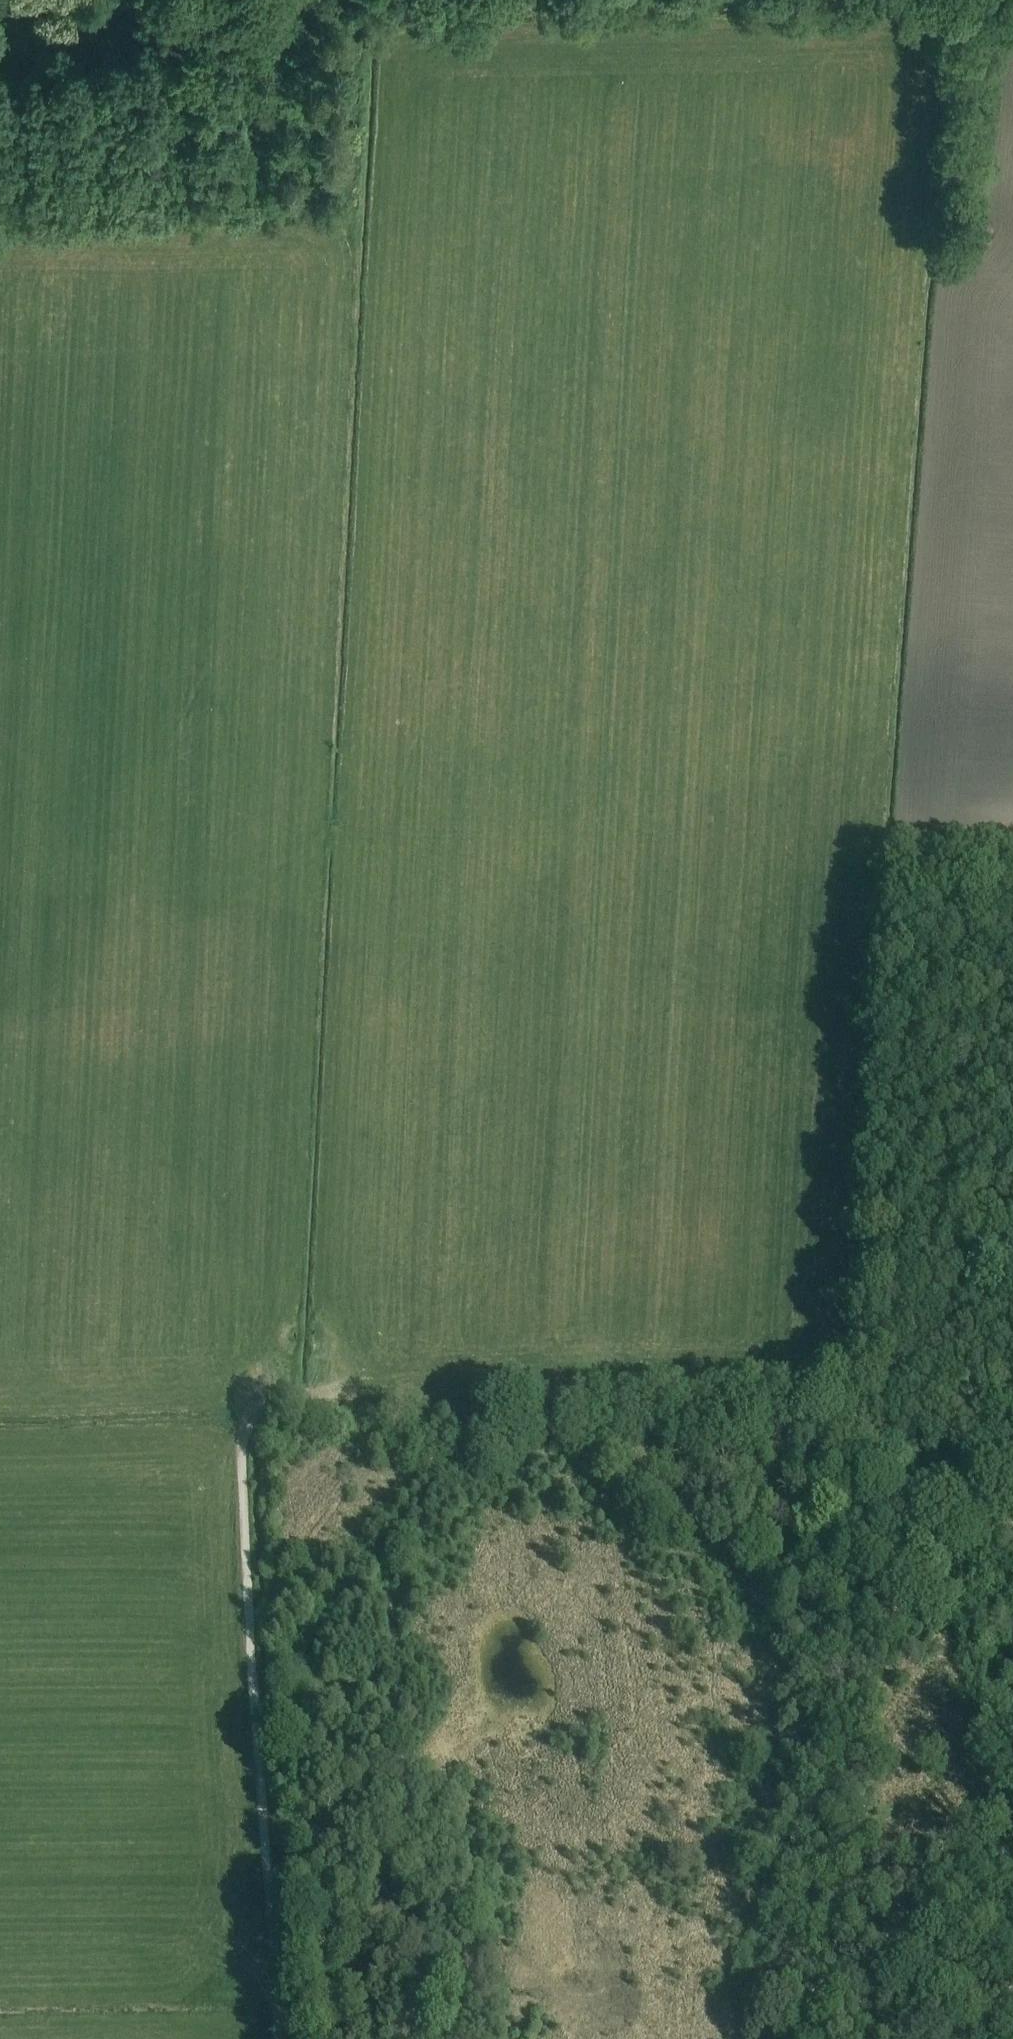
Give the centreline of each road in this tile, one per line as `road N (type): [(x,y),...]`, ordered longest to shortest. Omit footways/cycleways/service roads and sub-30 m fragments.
road 1 (track): [(0,9),(170,0)]

